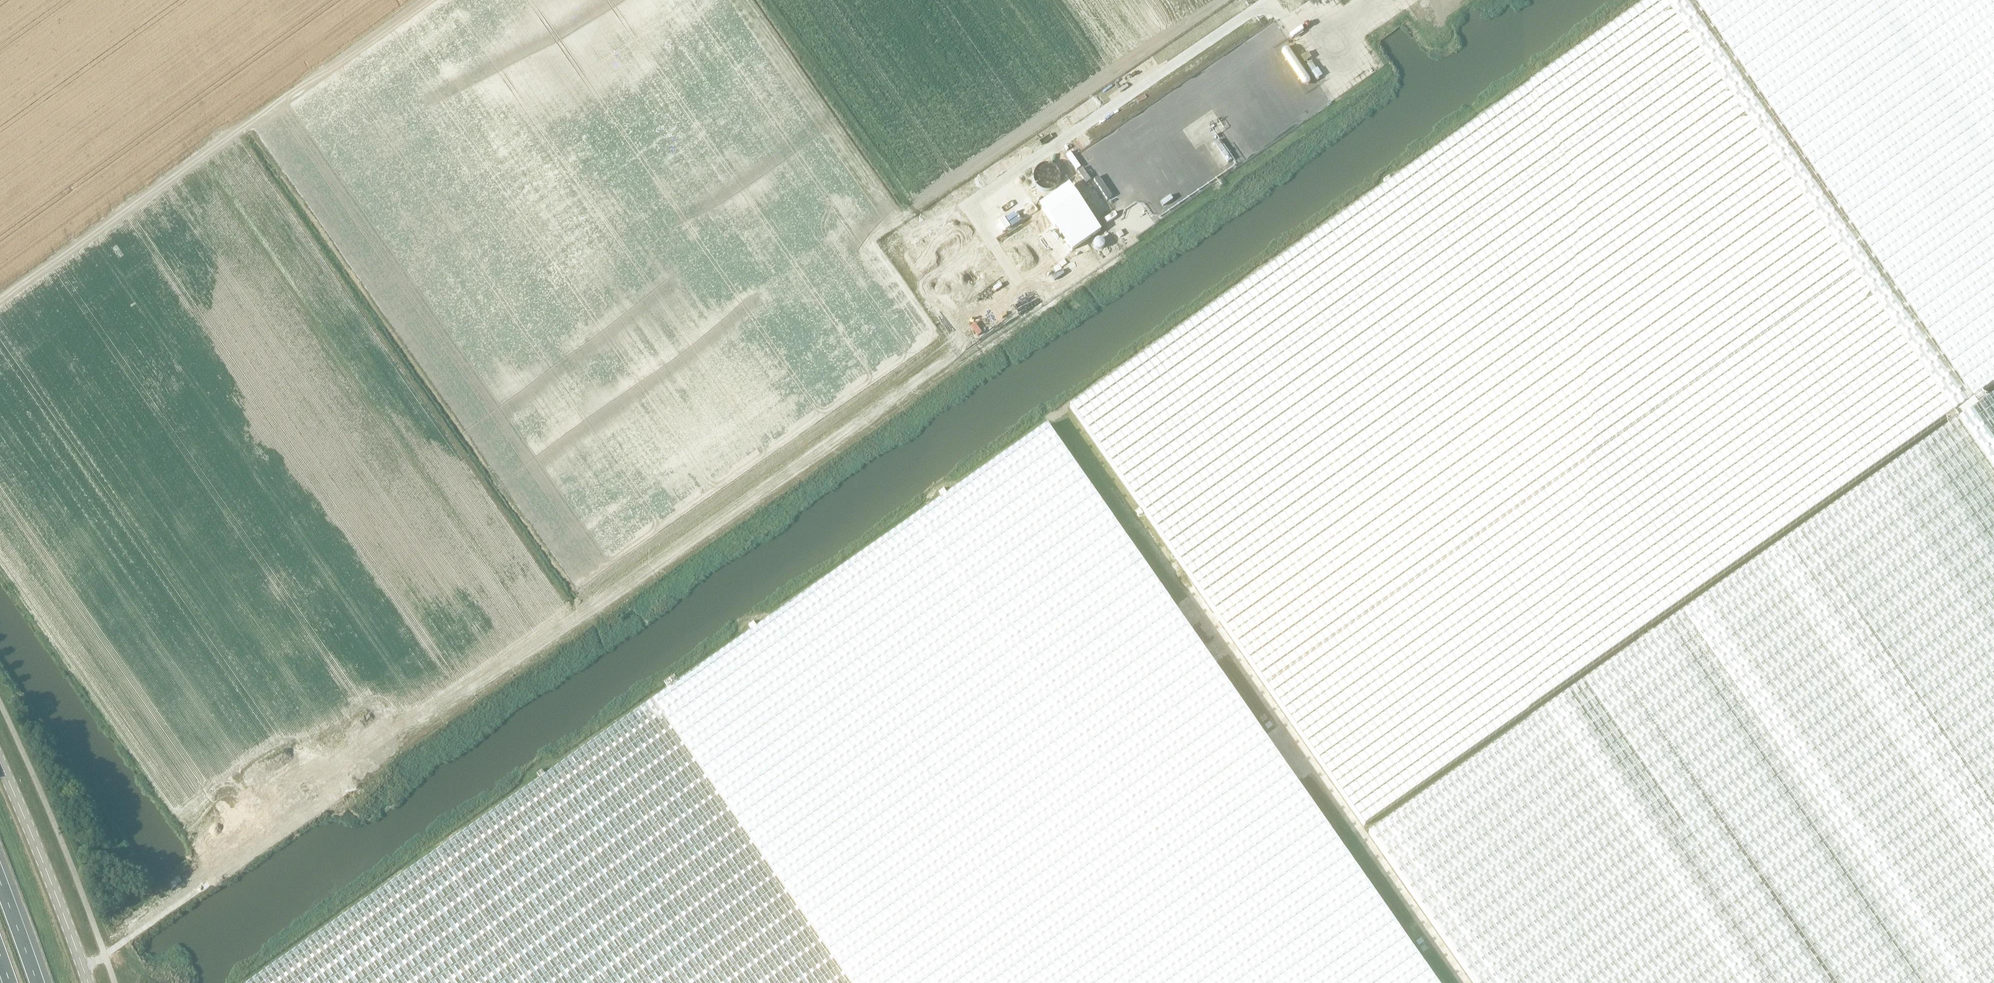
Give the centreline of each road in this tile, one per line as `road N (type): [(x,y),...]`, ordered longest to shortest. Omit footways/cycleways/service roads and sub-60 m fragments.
road 1 (tertiary): [(88,982),(0,765)]

